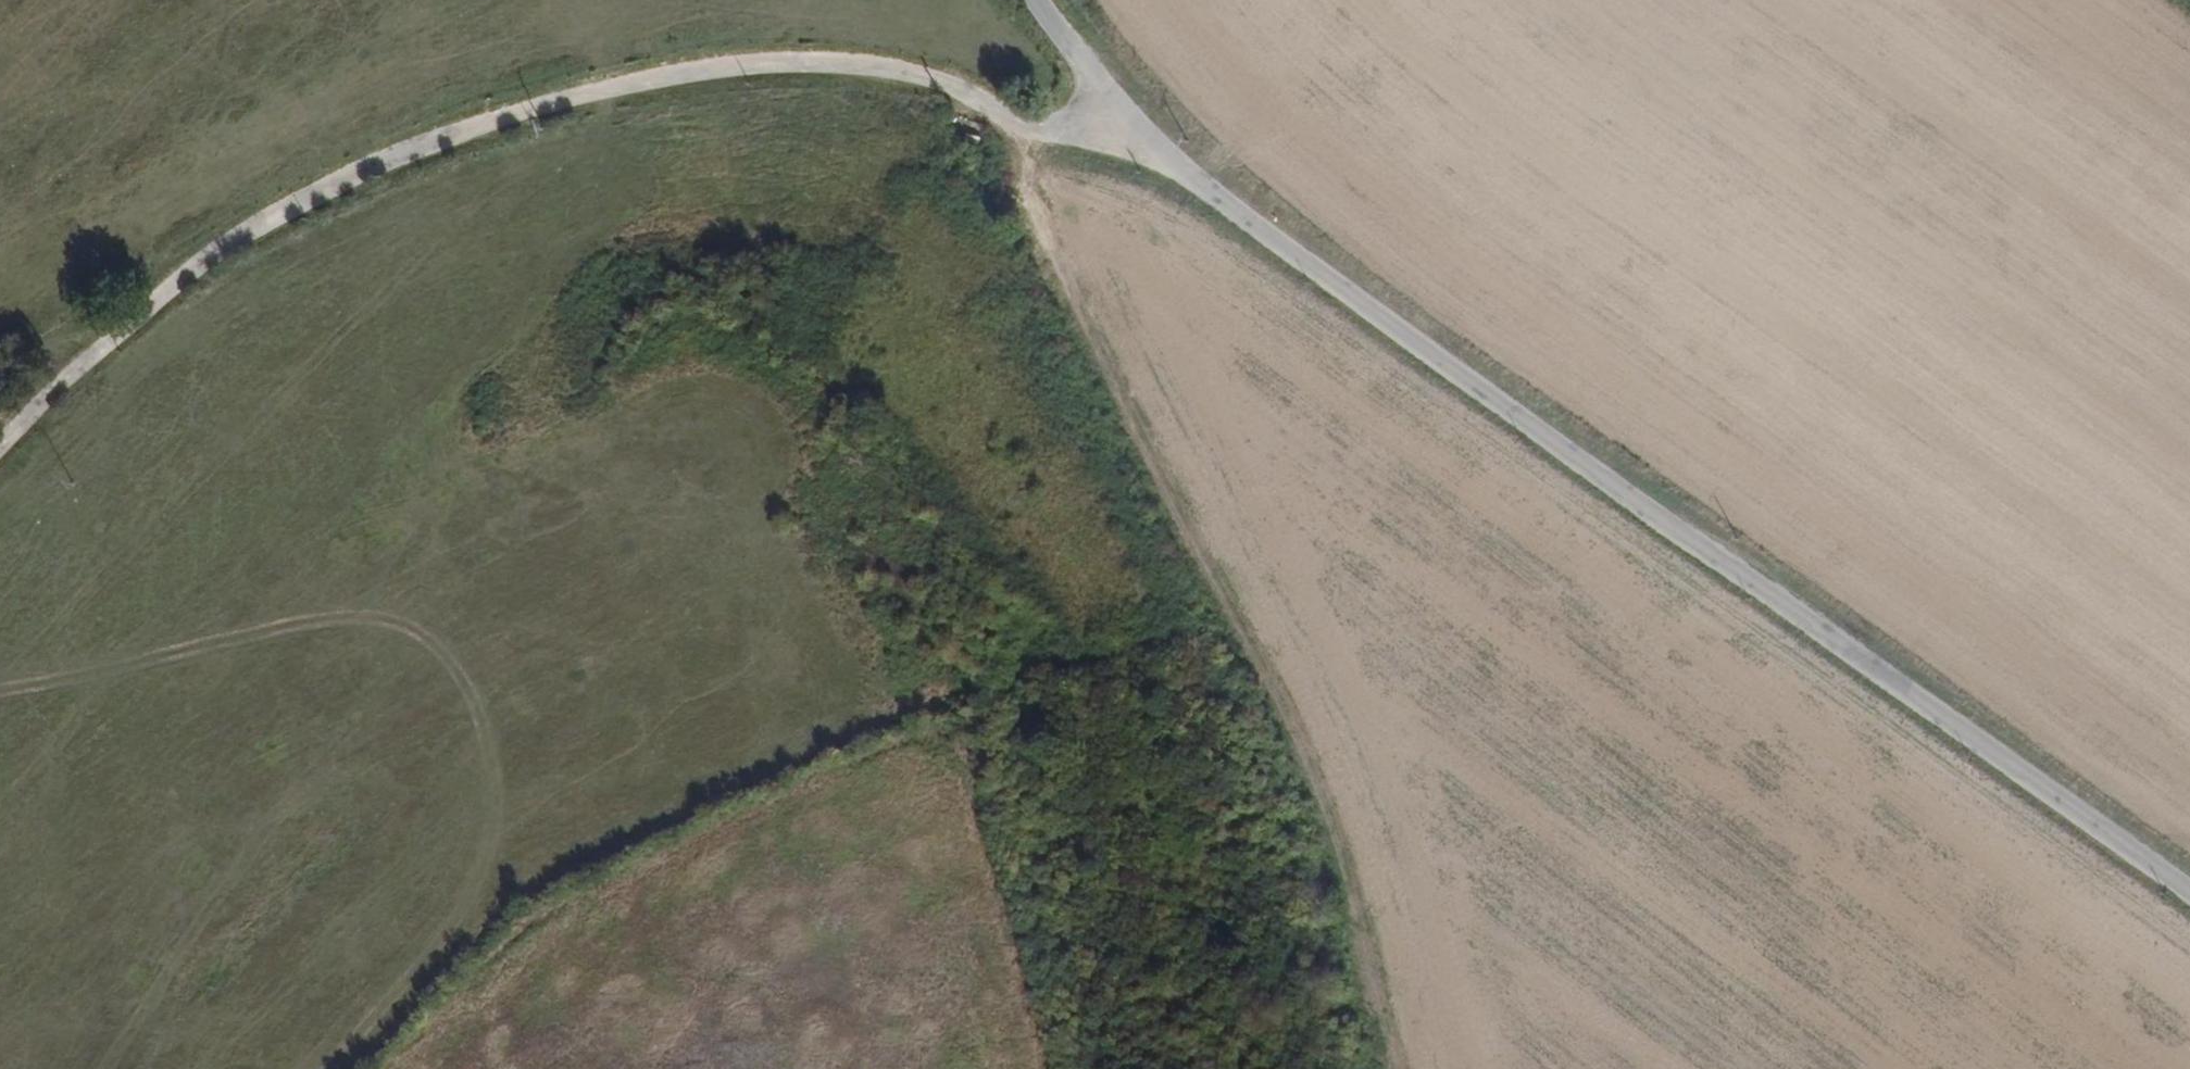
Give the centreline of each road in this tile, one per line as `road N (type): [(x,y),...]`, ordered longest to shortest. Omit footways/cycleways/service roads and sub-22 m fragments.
road 1 (unclassified): [(1037,0),(1132,124),(1186,173),(2189,890)]
road 2 (track): [(0,401),(305,200),(555,106),(725,75),(909,74),(960,89),(1004,116),(1069,131),(1132,124)]
road 3 (track): [(162,296),(0,469)]

